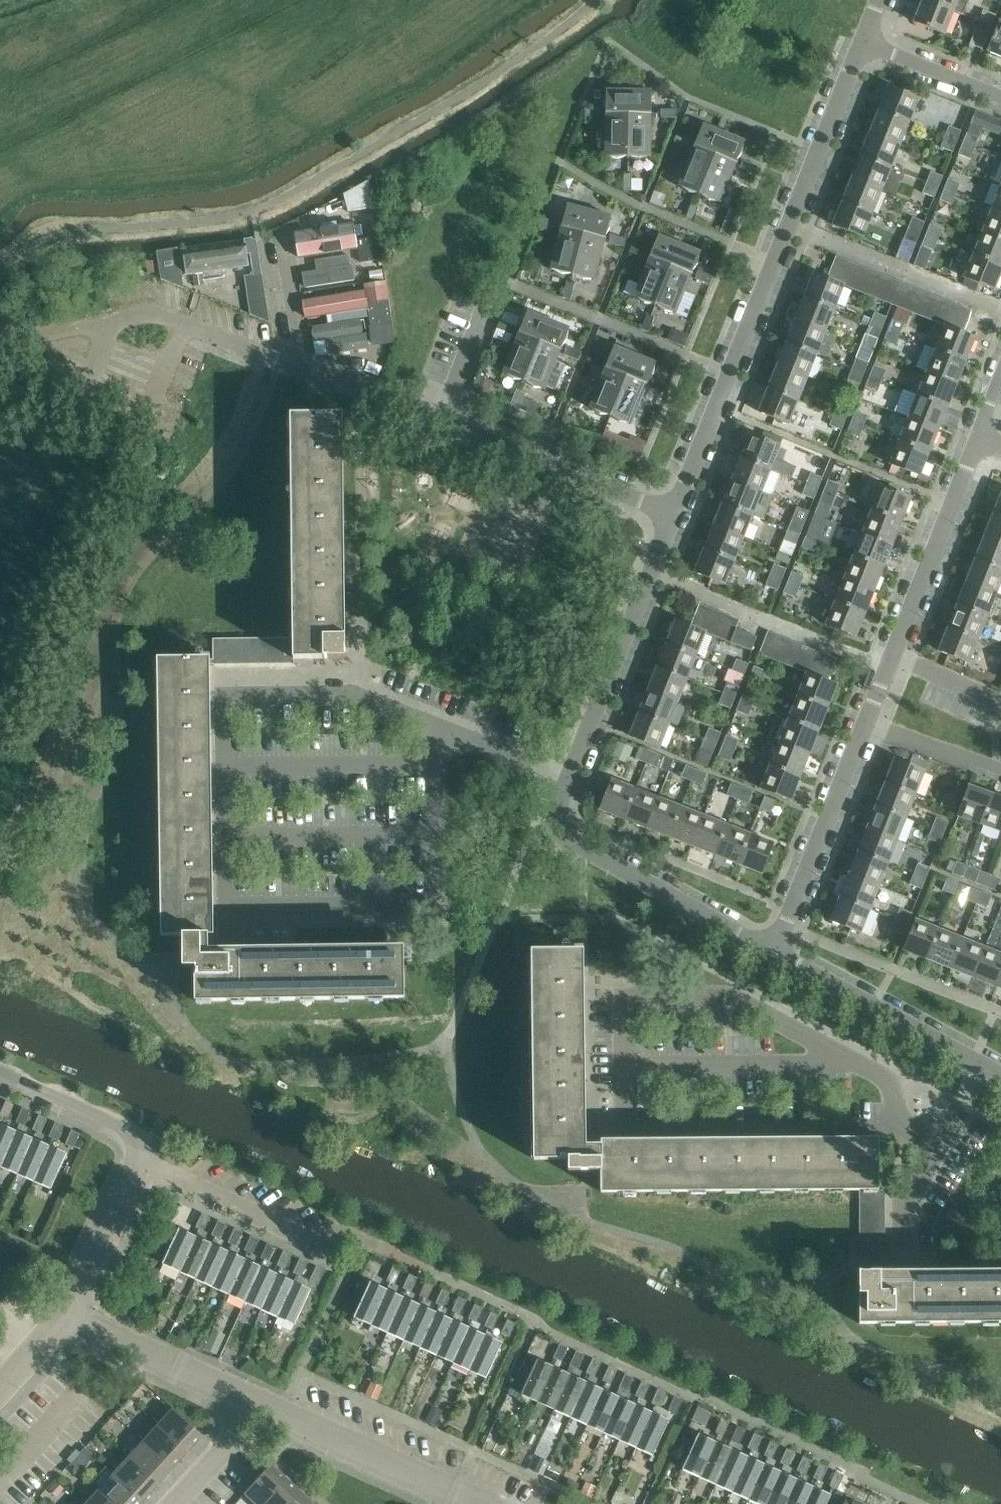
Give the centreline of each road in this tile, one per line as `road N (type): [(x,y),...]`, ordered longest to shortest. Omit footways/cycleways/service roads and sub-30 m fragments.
road 1 (unclassified): [(673,519),(292,367)]
road 2 (residential): [(673,519),(792,225)]
road 3 (residential): [(234,840),(235,897),(432,895),(431,837)]
road 4 (unclassified): [(292,367),(155,313),(0,338)]
road 5 (residential): [(766,949),(574,847),(559,818),(575,776)]
road 6 (residential): [(432,716),(350,682),(229,684),(232,768)]
road 7 (residential): [(507,1503),(260,1400)]
road 8 (residential): [(1000,1076),(766,949)]
road 9 (residential): [(886,666),(653,574)]
road 10 (residential): [(766,949),(862,721)]
road 11 (residential): [(890,659),(978,438)]
road 12 (residential): [(1000,306),(792,225)]
road 13 (residential): [(575,776),(653,574)]
road 14 (residential): [(260,1400),(66,1320)]
road 15 (residential): [(431,764),(232,768)]
road 16 (residential): [(431,837),(234,840)]
road 17 (residential): [(792,225),(868,49)]
road 18 (residential): [(66,1320),(142,1161)]
road 19 (unclassified): [(142,1161),(130,1129),(0,1072)]
road 20 (unclassified): [(301,1236),(142,1161)]
road 21 (residential): [(575,776),(432,716)]
road 22 (residential): [(862,721),(1000,773)]
road 23 (residential): [(1000,101),(868,49)]
road 24 (residential): [(168,1503),(260,1400)]
road 25 (residential): [(292,367),(300,343),(284,236)]
road 26 (residential): [(1000,704),(890,659)]

